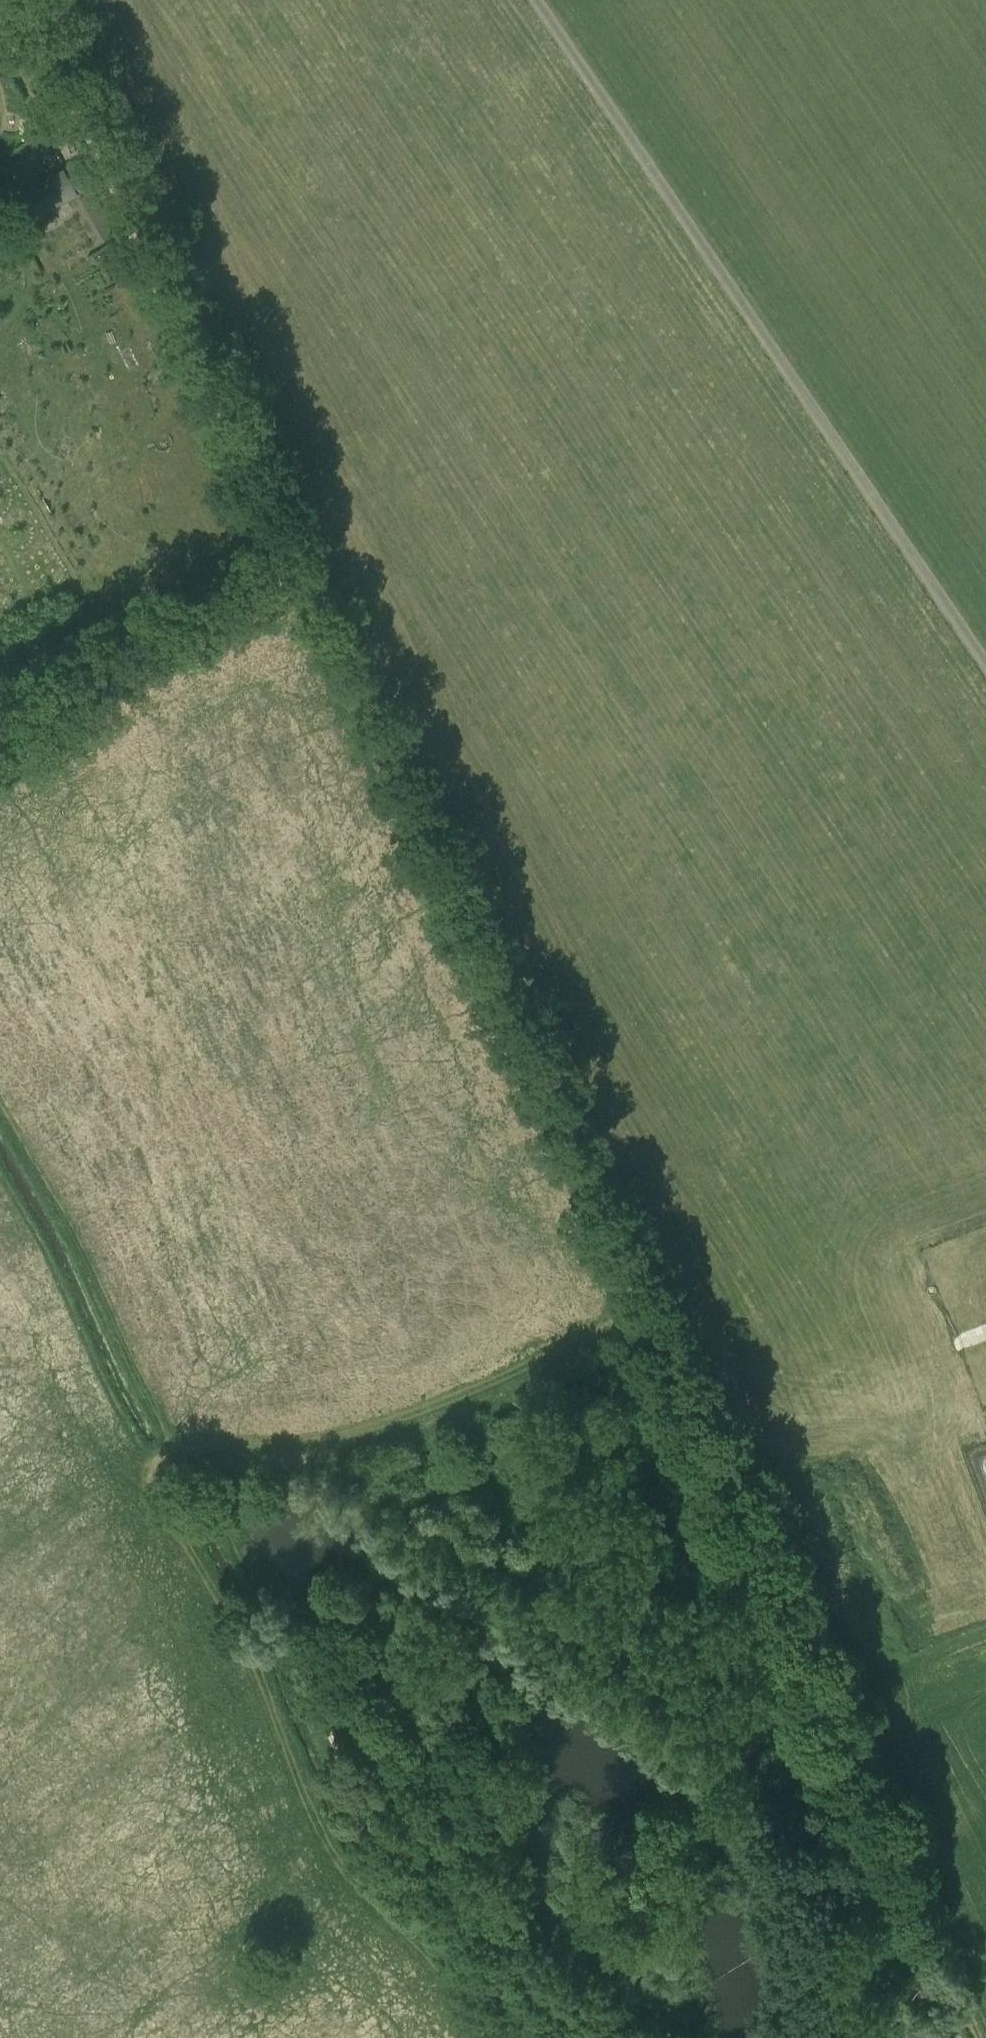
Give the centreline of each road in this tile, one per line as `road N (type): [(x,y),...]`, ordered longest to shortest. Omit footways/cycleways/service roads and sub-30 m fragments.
road 1 (track): [(25,0),(684,1391),(975,2037)]
road 2 (track): [(0,758),(234,618),(293,567)]

